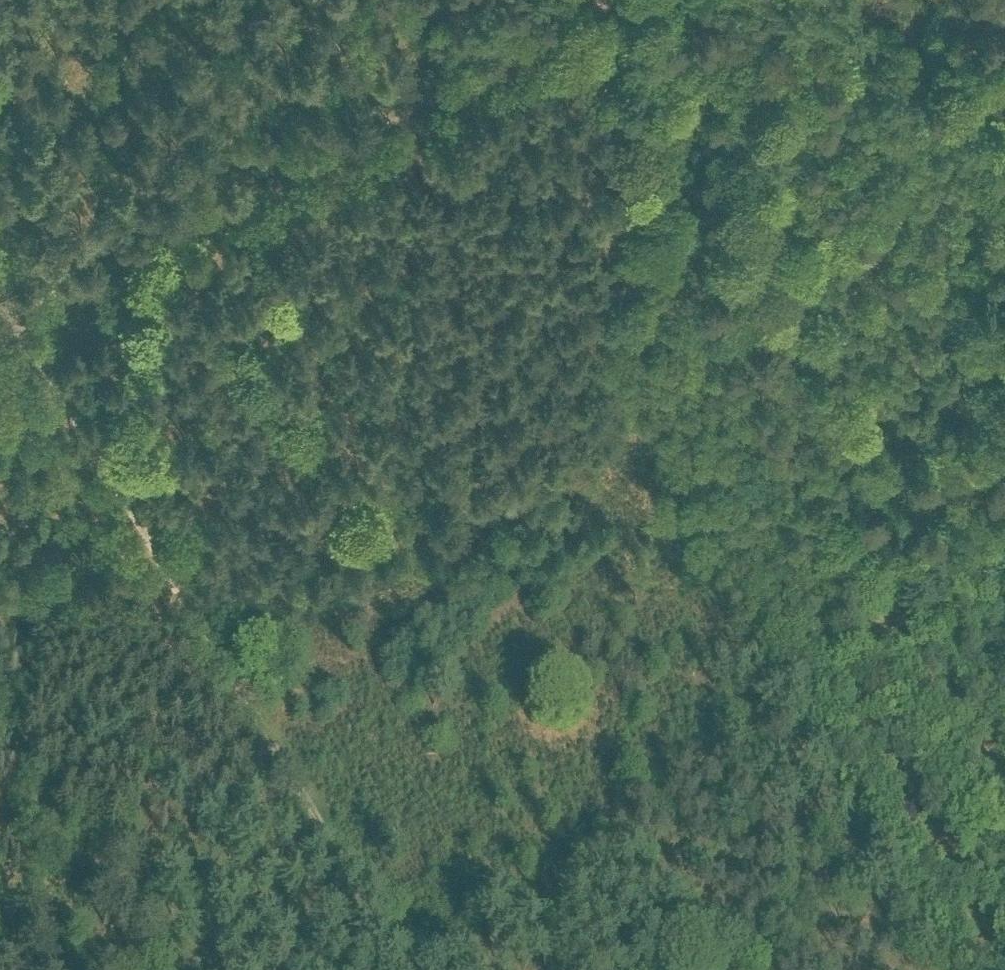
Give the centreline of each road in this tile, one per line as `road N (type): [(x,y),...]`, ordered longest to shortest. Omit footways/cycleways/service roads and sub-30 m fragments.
road 1 (track): [(394,969),(1,318)]
road 2 (track): [(1,318),(600,0)]

